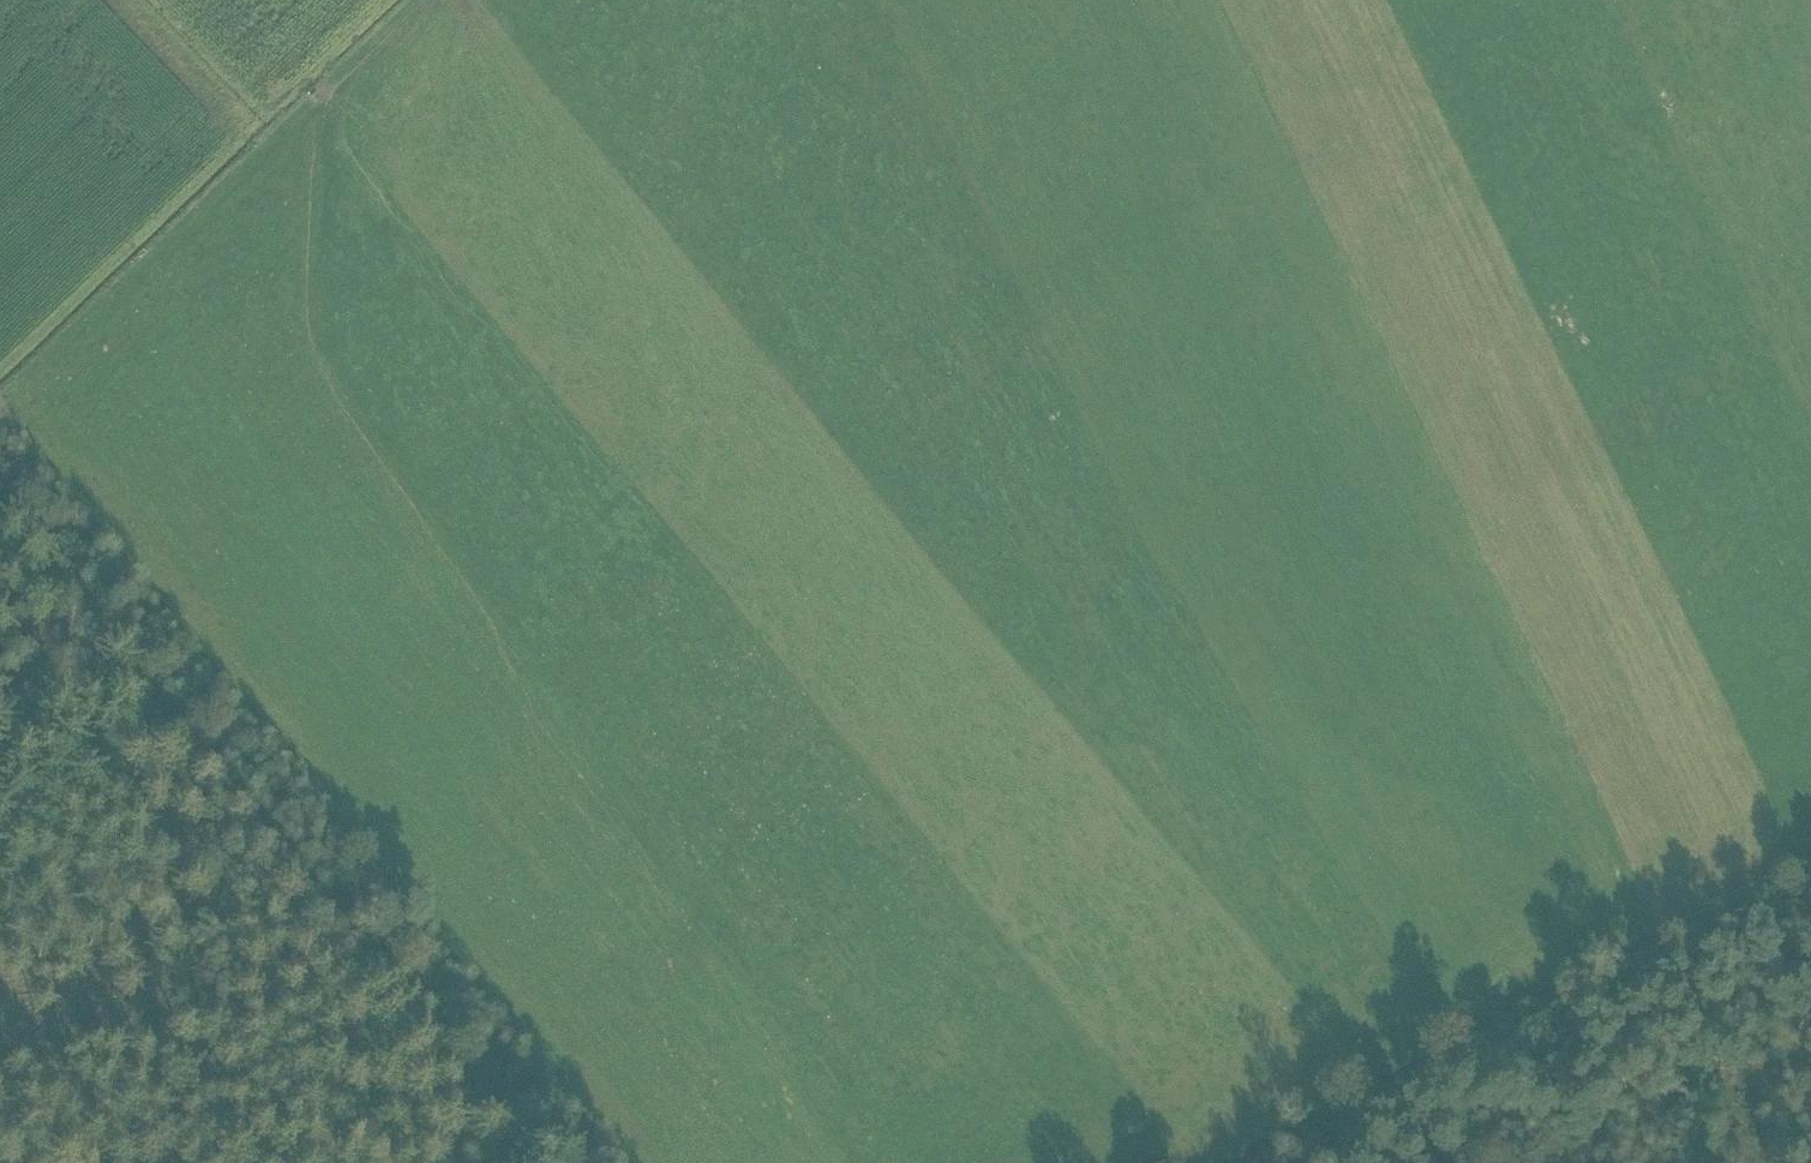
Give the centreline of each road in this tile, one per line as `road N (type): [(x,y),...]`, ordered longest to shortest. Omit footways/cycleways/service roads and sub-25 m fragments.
road 1 (track): [(522,1162),(546,1144),(0,494)]

